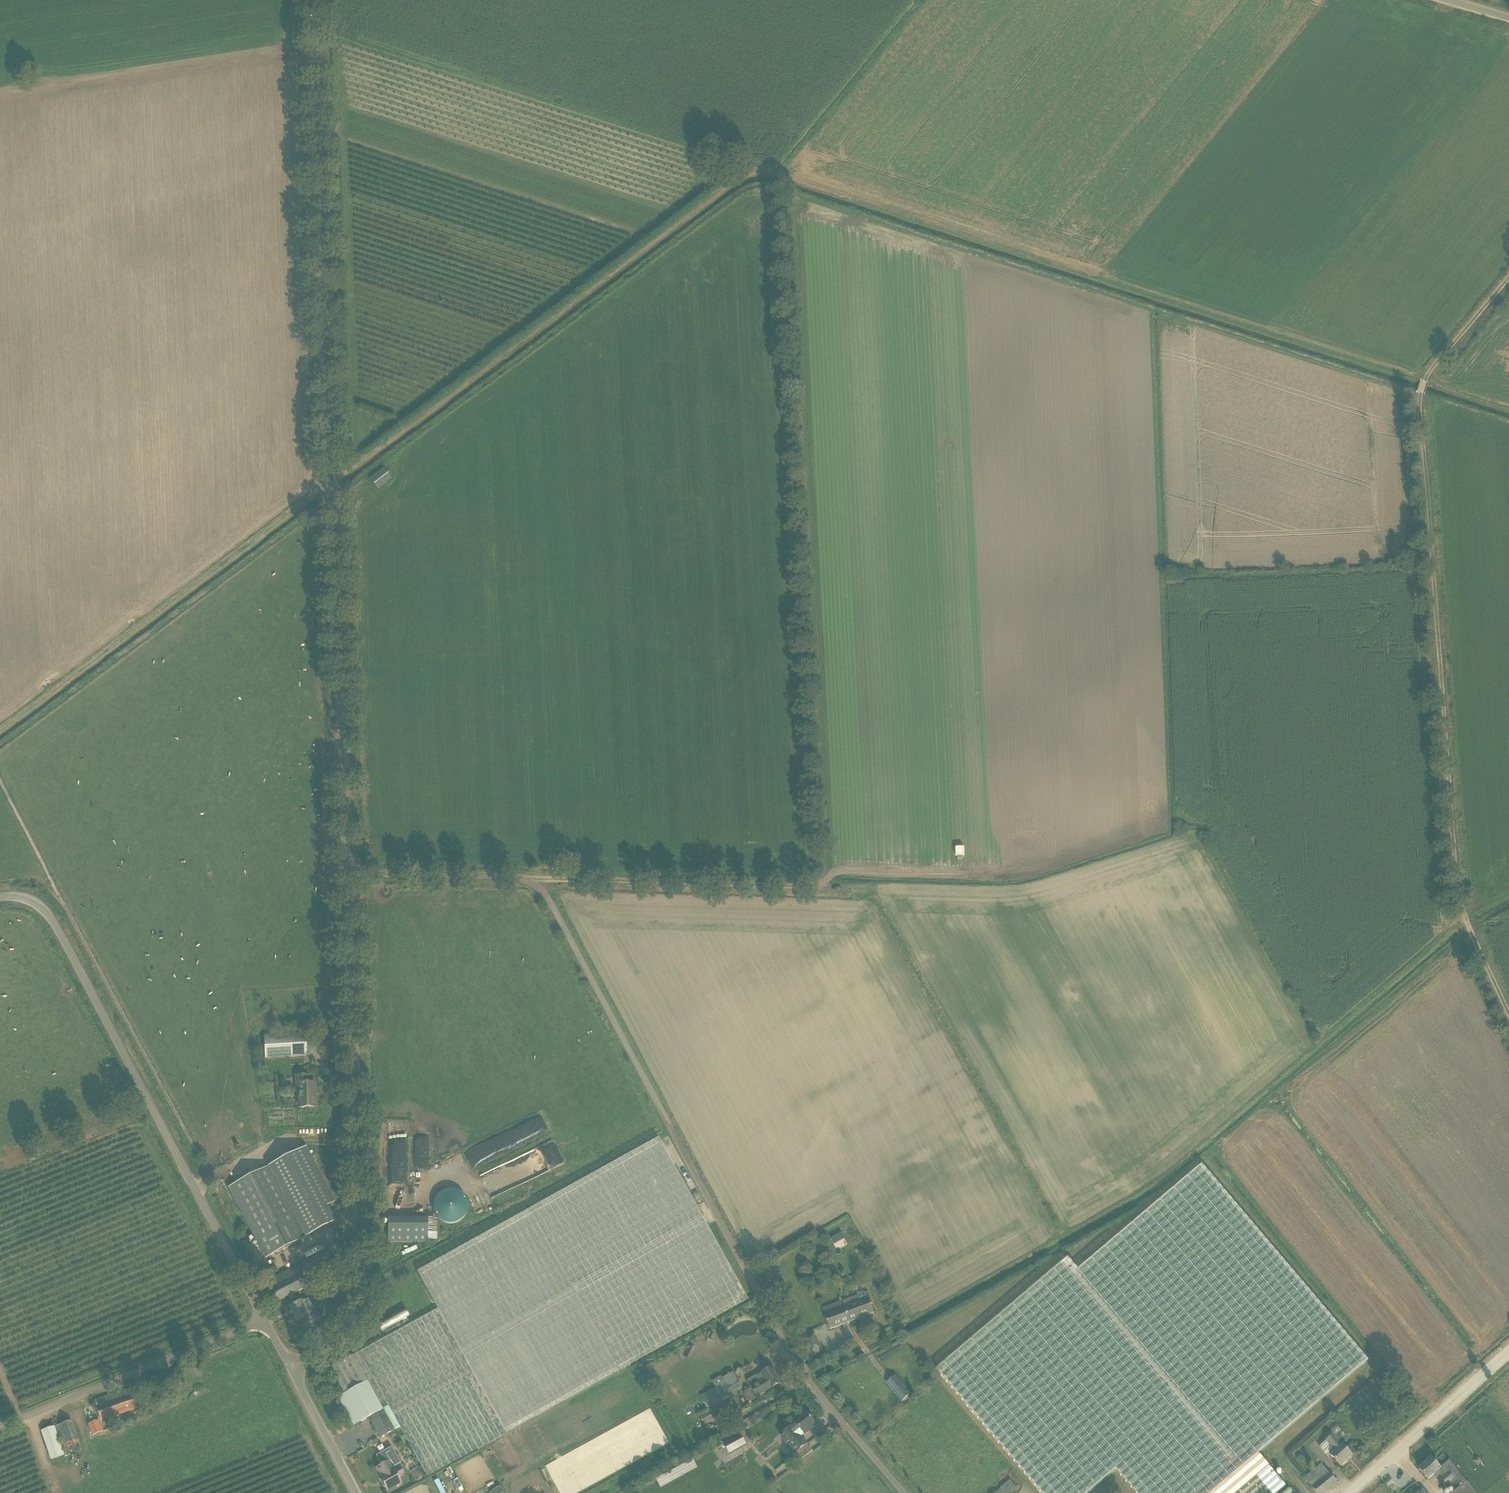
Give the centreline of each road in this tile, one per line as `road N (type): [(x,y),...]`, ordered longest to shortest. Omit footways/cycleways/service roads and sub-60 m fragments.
road 1 (unclassified): [(290,1370),(355,1323),(366,1280),(315,0)]
road 2 (track): [(1467,915),(1422,392)]
road 3 (unclassified): [(262,1315),(51,925),(23,898),(0,897)]
road 4 (track): [(528,880),(544,893),(743,1260)]
road 5 (unclassified): [(0,1427),(262,1315)]
road 6 (track): [(528,880),(805,889)]
road 7 (tertiary): [(1348,1492),(1508,1353)]
road 8 (track): [(346,871),(528,880)]
road 9 (unclassified): [(903,1492),(806,1375)]
road 10 (track): [(1422,392),(1508,280)]
road 11 (unclassified): [(357,1492),(290,1370)]
road 12 (unclassified): [(743,1260),(806,1375)]

